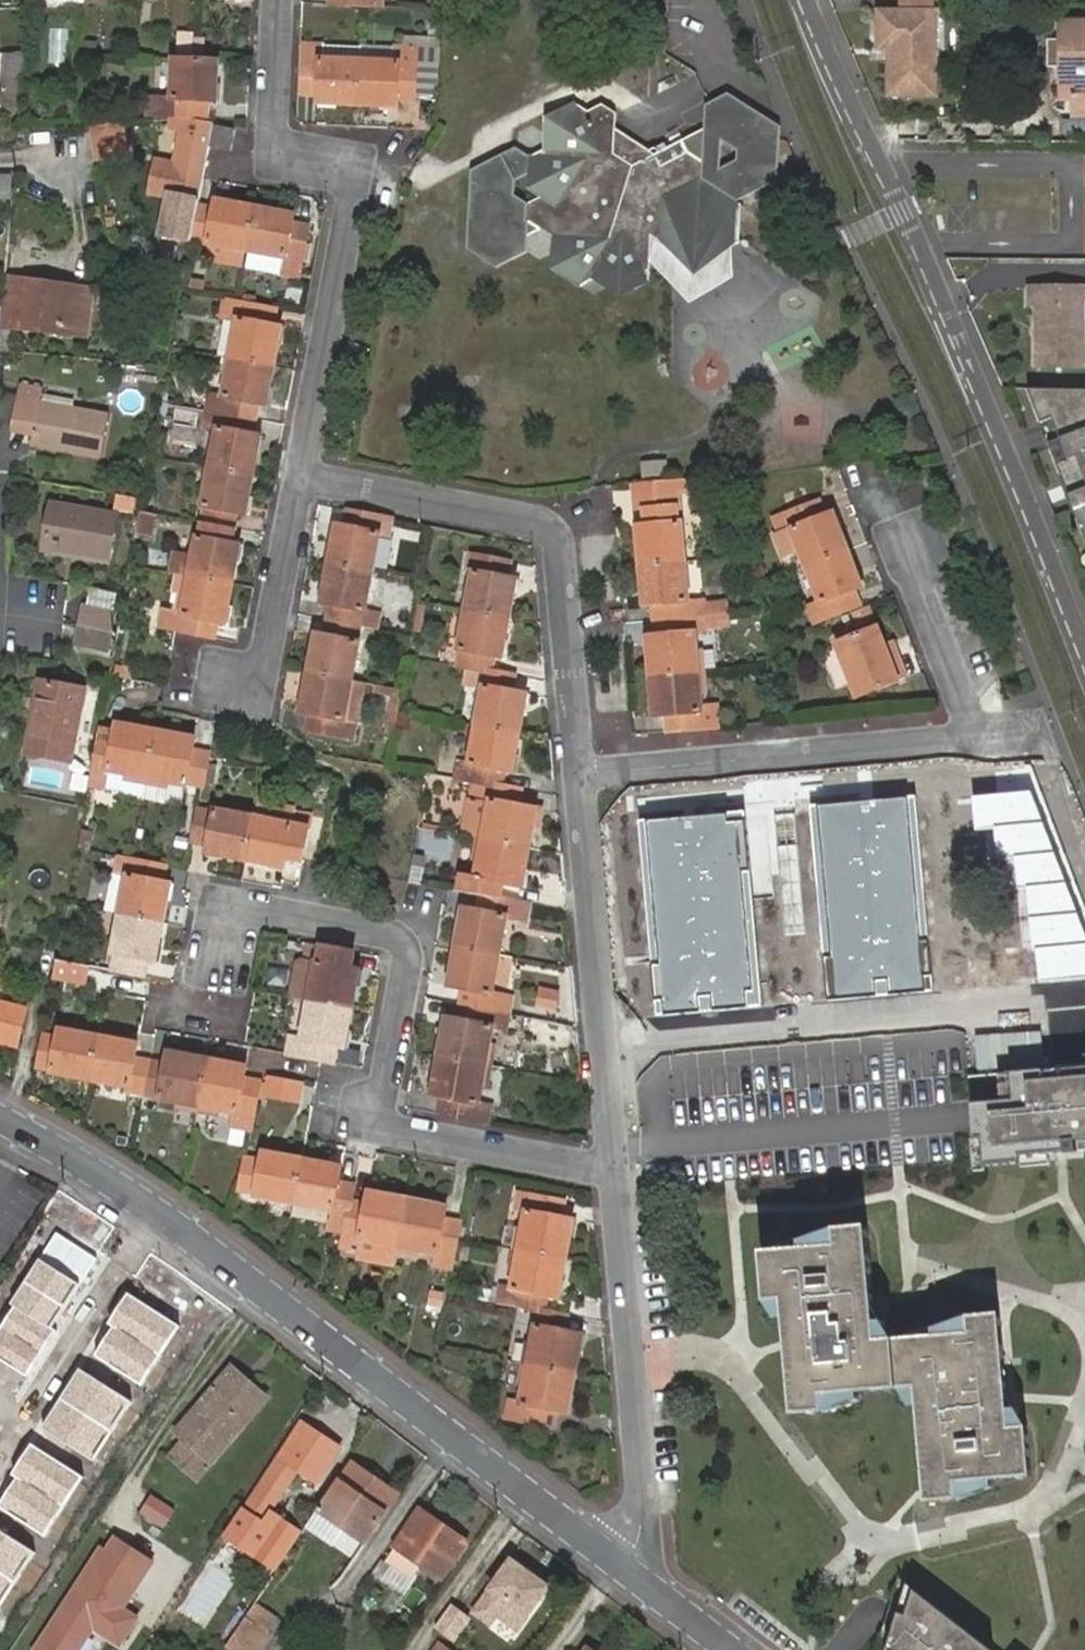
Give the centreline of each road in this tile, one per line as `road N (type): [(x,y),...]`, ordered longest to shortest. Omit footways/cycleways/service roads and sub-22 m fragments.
road 1 (tertiary): [(633,1578),(235,1267),(69,1153),(0,1120)]
road 2 (residential): [(1084,653),(926,262),(806,0)]
road 3 (residential): [(616,1163),(389,1113),(419,926),(239,903),(224,998)]
road 4 (residential): [(302,476),(355,173),(271,151),(278,0)]
road 5 (residential): [(302,476),(530,519),(556,541),(578,774)]
road 6 (residential): [(616,1163),(643,1485),(633,1578)]
road 7 (residential): [(578,774),(979,734)]
road 8 (residential): [(578,774),(616,1163)]
road 9 (residential): [(237,680),(254,683),(302,476)]
road 10 (residential): [(979,734),(909,550)]

